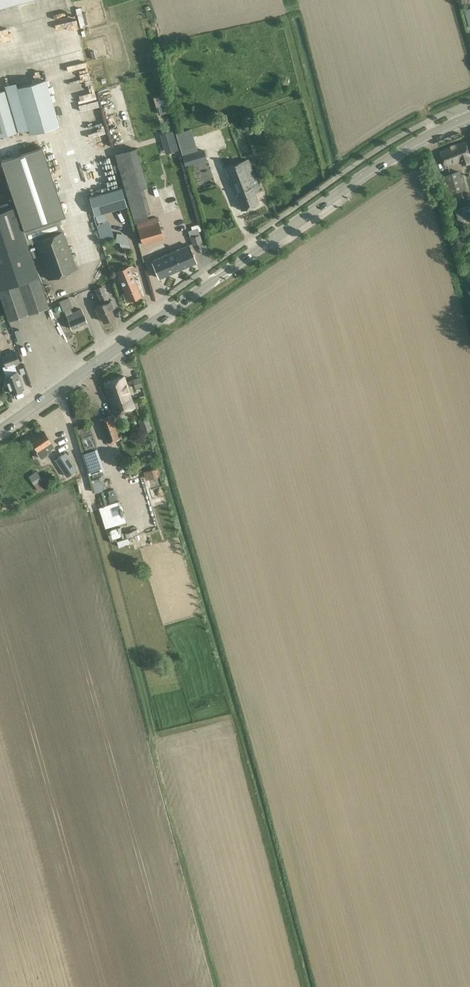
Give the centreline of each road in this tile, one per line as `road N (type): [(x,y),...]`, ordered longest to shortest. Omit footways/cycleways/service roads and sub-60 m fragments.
road 1 (tertiary): [(0,431),(381,163),(469,118)]

